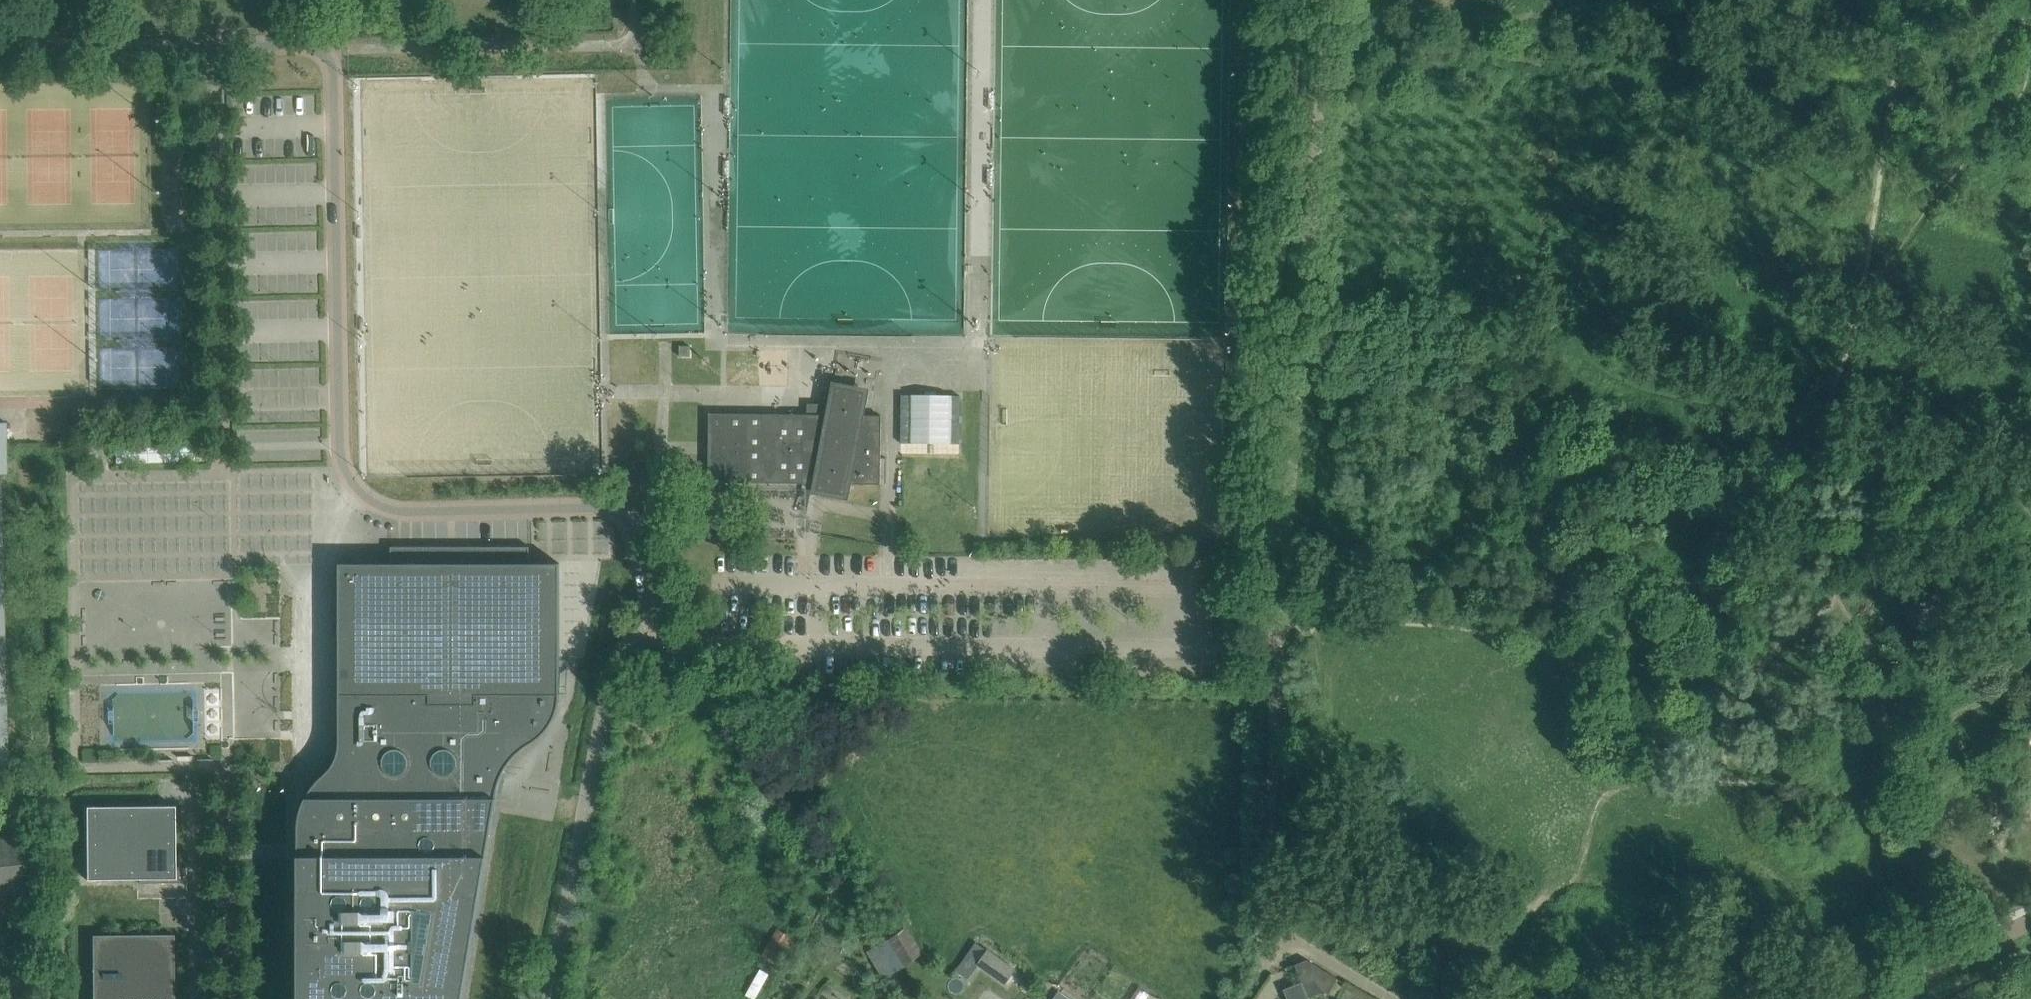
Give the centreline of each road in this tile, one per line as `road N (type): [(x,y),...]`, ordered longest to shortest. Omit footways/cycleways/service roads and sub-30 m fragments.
road 1 (unclassified): [(1396,998),(1266,925),(1330,0)]

